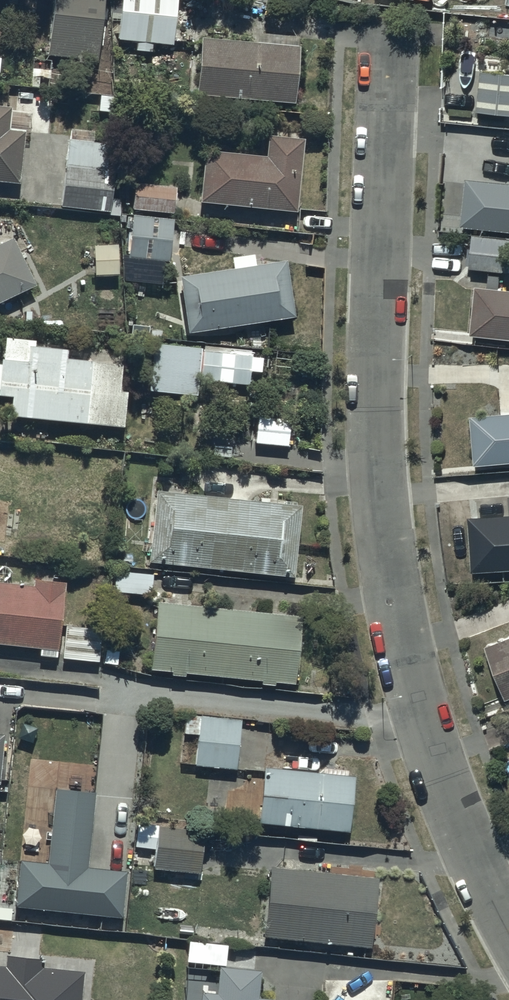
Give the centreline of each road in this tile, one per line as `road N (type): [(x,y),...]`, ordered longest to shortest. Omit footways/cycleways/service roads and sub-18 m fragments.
road 1 (residential): [(508,901),(435,721),(395,558),(401,81)]

